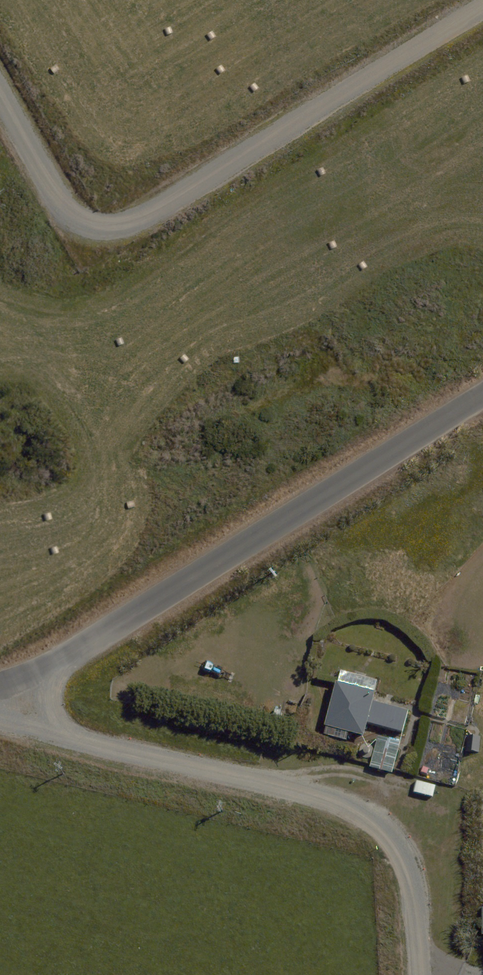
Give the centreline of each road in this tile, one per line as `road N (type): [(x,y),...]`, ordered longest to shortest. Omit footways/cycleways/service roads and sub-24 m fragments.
road 1 (residential): [(0,98),(63,206),(88,225),(131,226),(482,4)]
road 2 (unclassified): [(0,707),(42,673),(482,398)]
road 3 (unclassified): [(0,717),(356,811),(384,831),(412,882),(421,974)]

